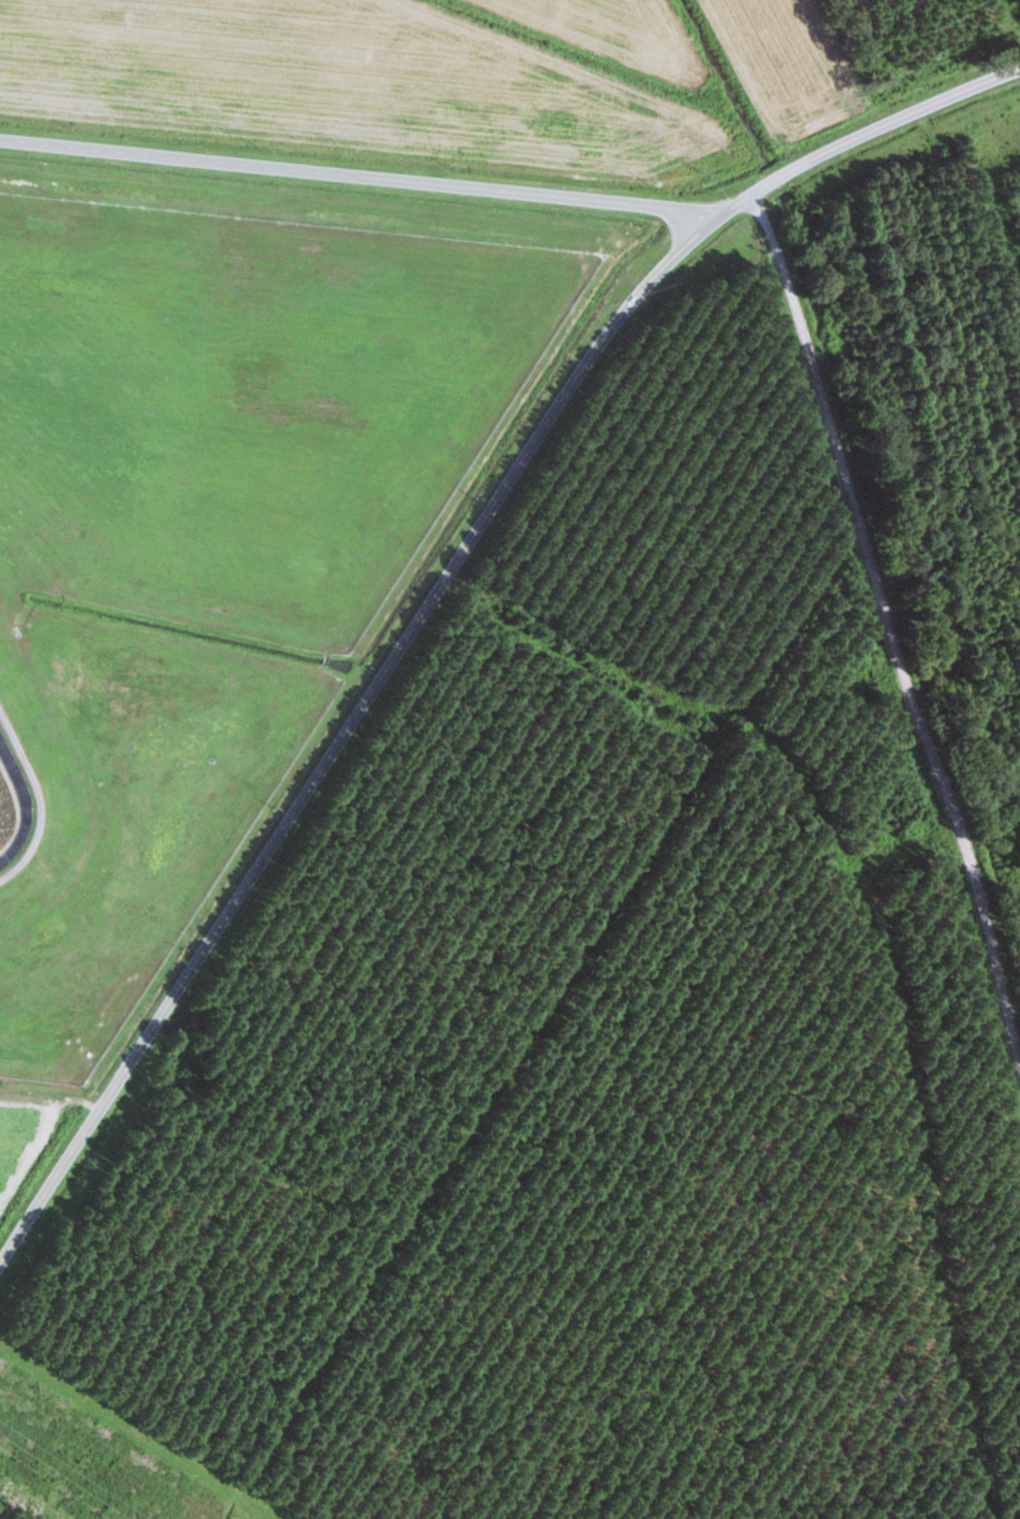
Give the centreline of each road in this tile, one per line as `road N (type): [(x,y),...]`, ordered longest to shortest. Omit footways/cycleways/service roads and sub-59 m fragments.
road 1 (tertiary): [(1019,66),(883,118),(715,209),(610,321),(0,1258)]
road 2 (residential): [(1019,1016),(969,823),(912,678),(823,353),(760,184)]
road 3 (residential): [(715,209),(0,137)]

